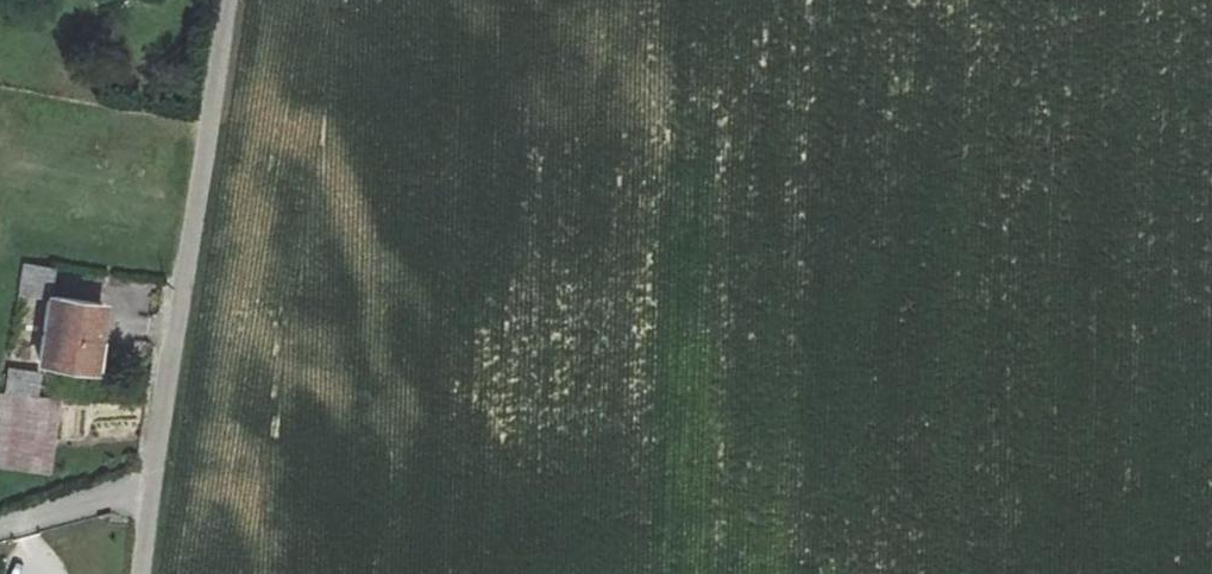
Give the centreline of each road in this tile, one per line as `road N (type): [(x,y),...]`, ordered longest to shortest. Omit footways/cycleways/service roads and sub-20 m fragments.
road 1 (unclassified): [(139,573),(225,0)]

